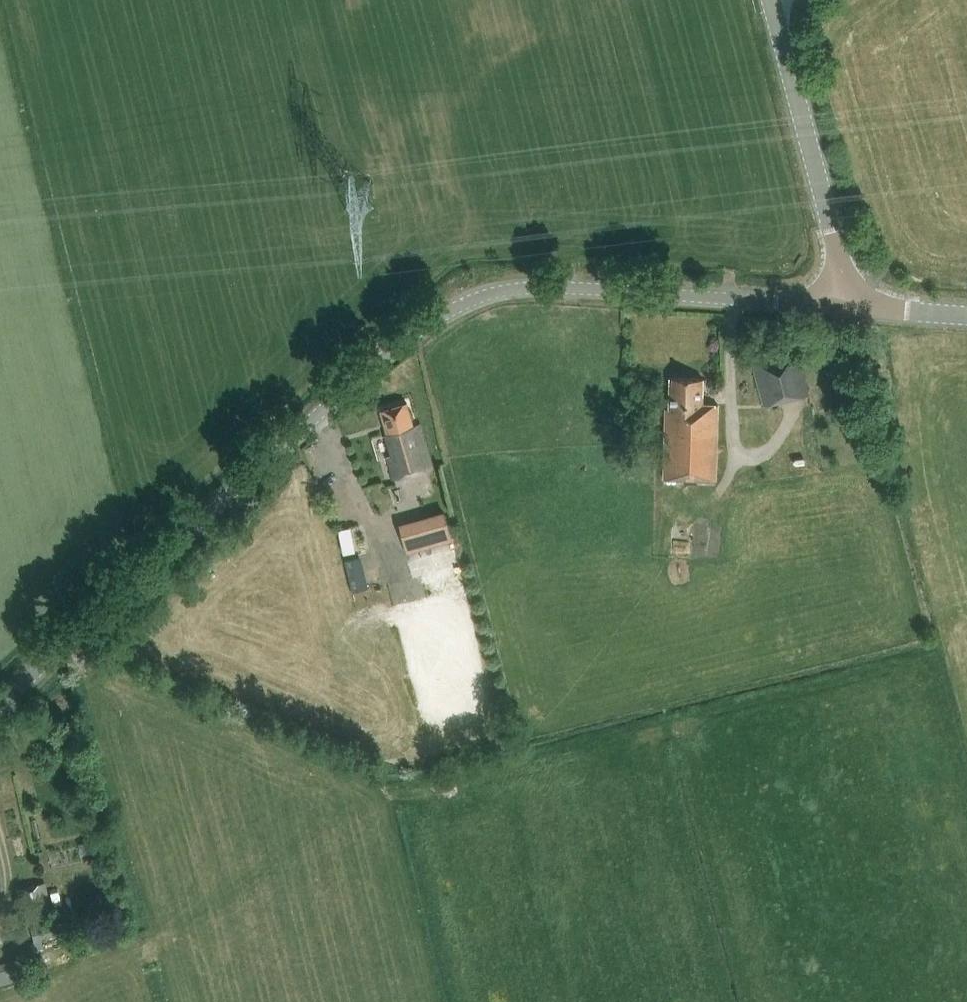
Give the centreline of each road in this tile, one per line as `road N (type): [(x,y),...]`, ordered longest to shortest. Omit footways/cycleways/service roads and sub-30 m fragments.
road 1 (tertiary): [(0,711),(420,330),(459,304),(547,287),(852,305)]
road 2 (tertiary): [(852,305),(771,3)]

